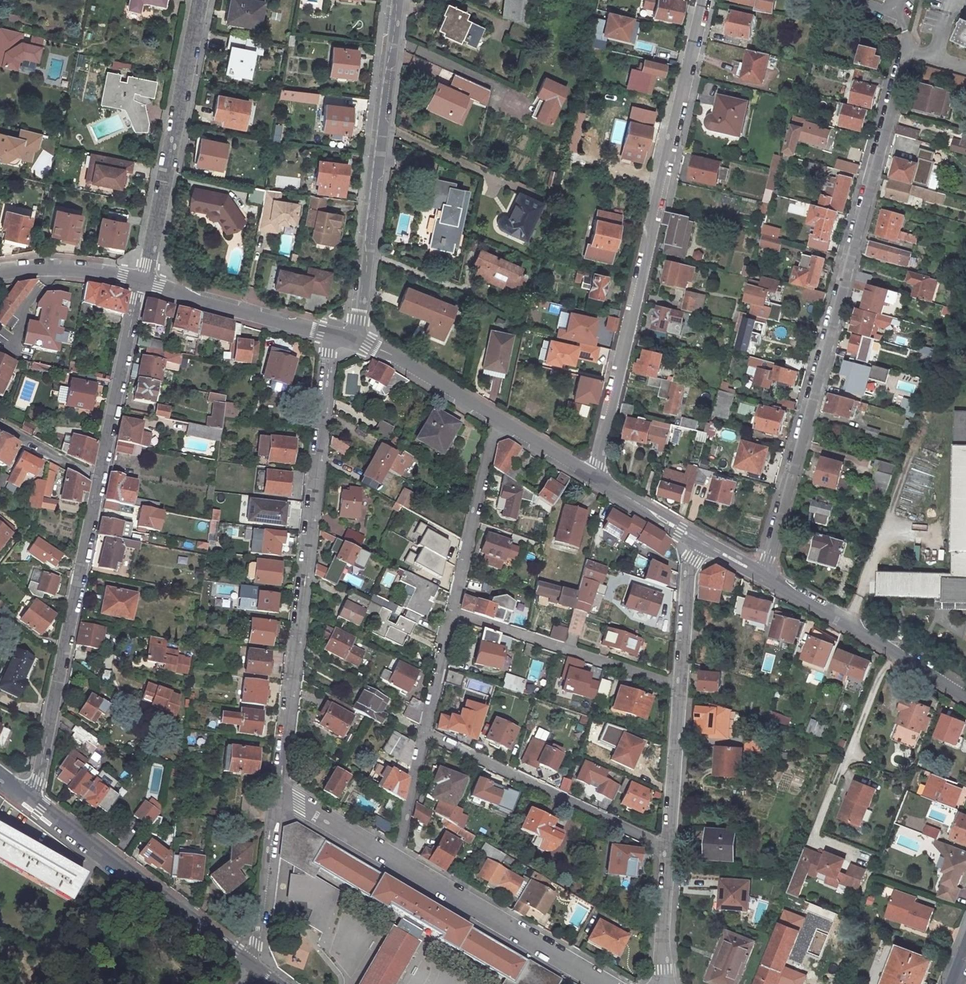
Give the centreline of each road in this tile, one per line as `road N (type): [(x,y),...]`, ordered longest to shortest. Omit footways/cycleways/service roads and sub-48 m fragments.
road 1 (residential): [(764,577),(904,57),(934,56)]
road 2 (residential): [(704,0),(594,475)]
road 3 (residential): [(330,335),(277,792)]
road 4 (residential): [(356,342),(394,0)]
road 5 (residential): [(28,796),(40,768),(100,478)]
road 6 (residential): [(143,280),(201,0)]
road 7 (residential): [(247,962),(28,796)]
road 8 (residential): [(669,848),(426,733)]
road 9 (residential): [(605,983),(395,863)]
road 10 (residential): [(681,686),(453,613)]
road 11 (residential): [(764,577),(965,696)]
road 12 (residential): [(496,414),(453,613)]
road 13 (residential): [(100,478),(143,280)]
road 14 (residential): [(143,280),(330,335)]
road 15 (residential): [(277,792),(247,962)]
road 16 (residential): [(669,848),(681,686)]
road 17 (residential): [(356,342),(496,414)]
road 18 (residential): [(681,686),(690,565),(703,542)]
road 19 (residential): [(0,274),(89,270),(143,280)]
road 20 (residential): [(395,863),(277,792)]
road 21 (residential): [(664,983),(669,848)]
road 22 (residential): [(426,733),(395,863)]
road 23 (residential): [(594,475),(703,542)]
road 24 (residential): [(453,613),(426,733)]

